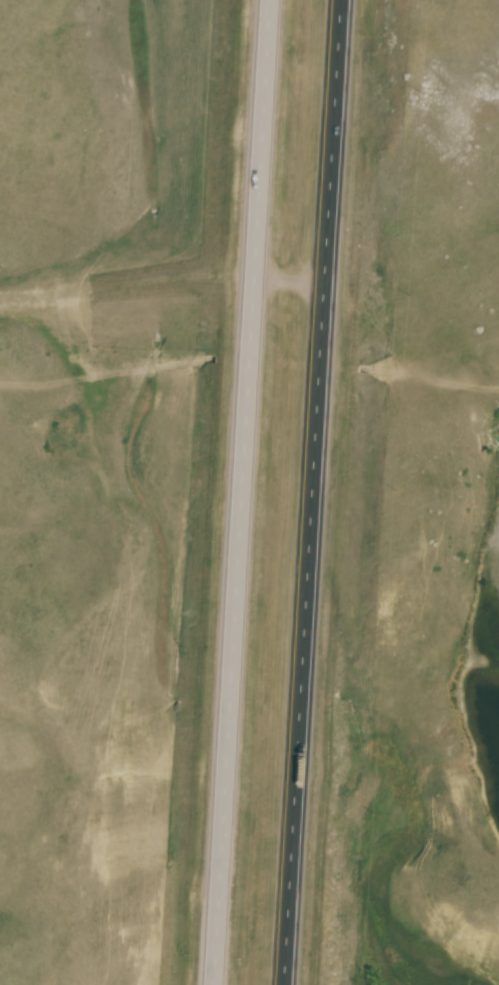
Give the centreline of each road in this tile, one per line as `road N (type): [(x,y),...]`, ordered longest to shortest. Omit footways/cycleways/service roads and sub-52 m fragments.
road 1 (trunk): [(270,0),(212,984)]
road 2 (trunk): [(284,984),(341,0)]

